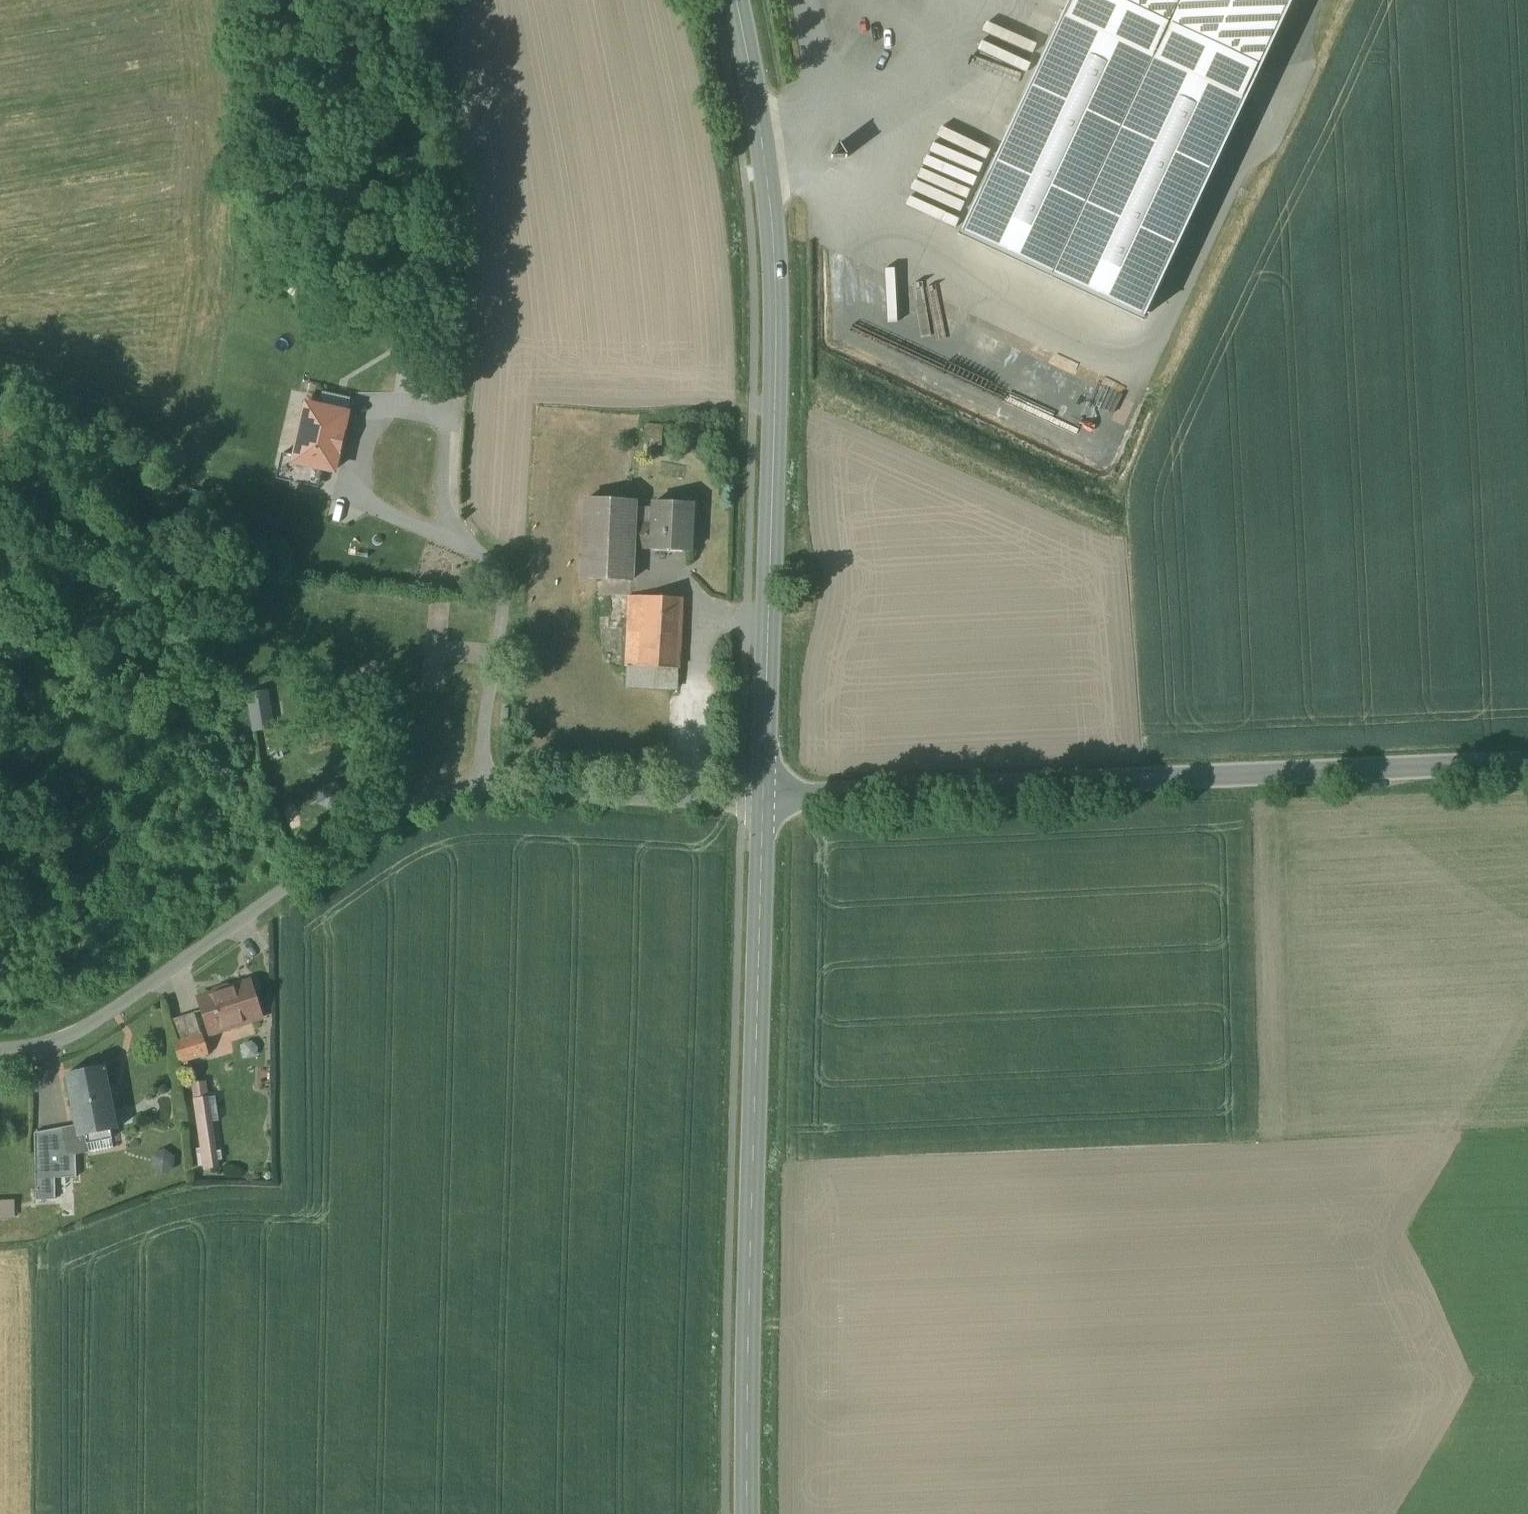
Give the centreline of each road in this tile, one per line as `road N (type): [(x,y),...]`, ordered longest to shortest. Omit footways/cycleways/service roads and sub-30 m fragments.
road 1 (unclassified): [(0,1042),(60,1032),(142,984),(394,805),(426,793),(481,784),(763,789)]
road 2 (tertiary): [(763,789),(776,311),(763,142),(737,0)]
road 3 (unclassified): [(1527,756),(763,789)]
road 4 (tertiary): [(749,1513),(763,789)]

